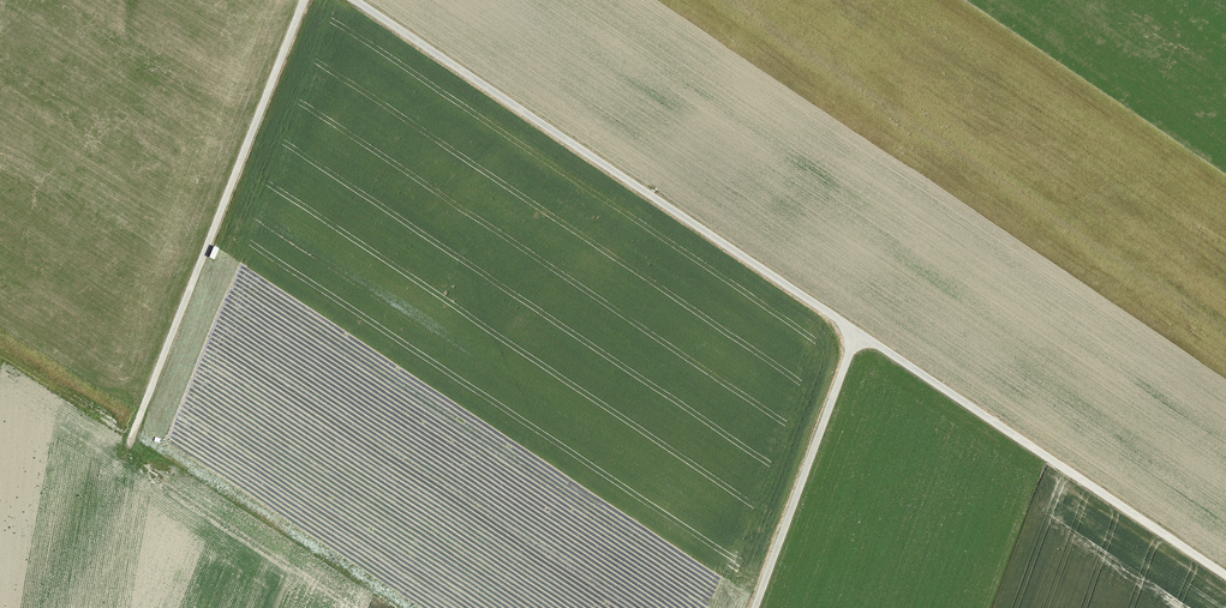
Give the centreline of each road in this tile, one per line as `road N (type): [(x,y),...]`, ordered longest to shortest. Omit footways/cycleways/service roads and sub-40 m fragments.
road 1 (track): [(754,607),(861,316),(355,0)]
road 2 (track): [(305,0),(124,459)]
road 3 (track): [(1225,569),(861,316)]

